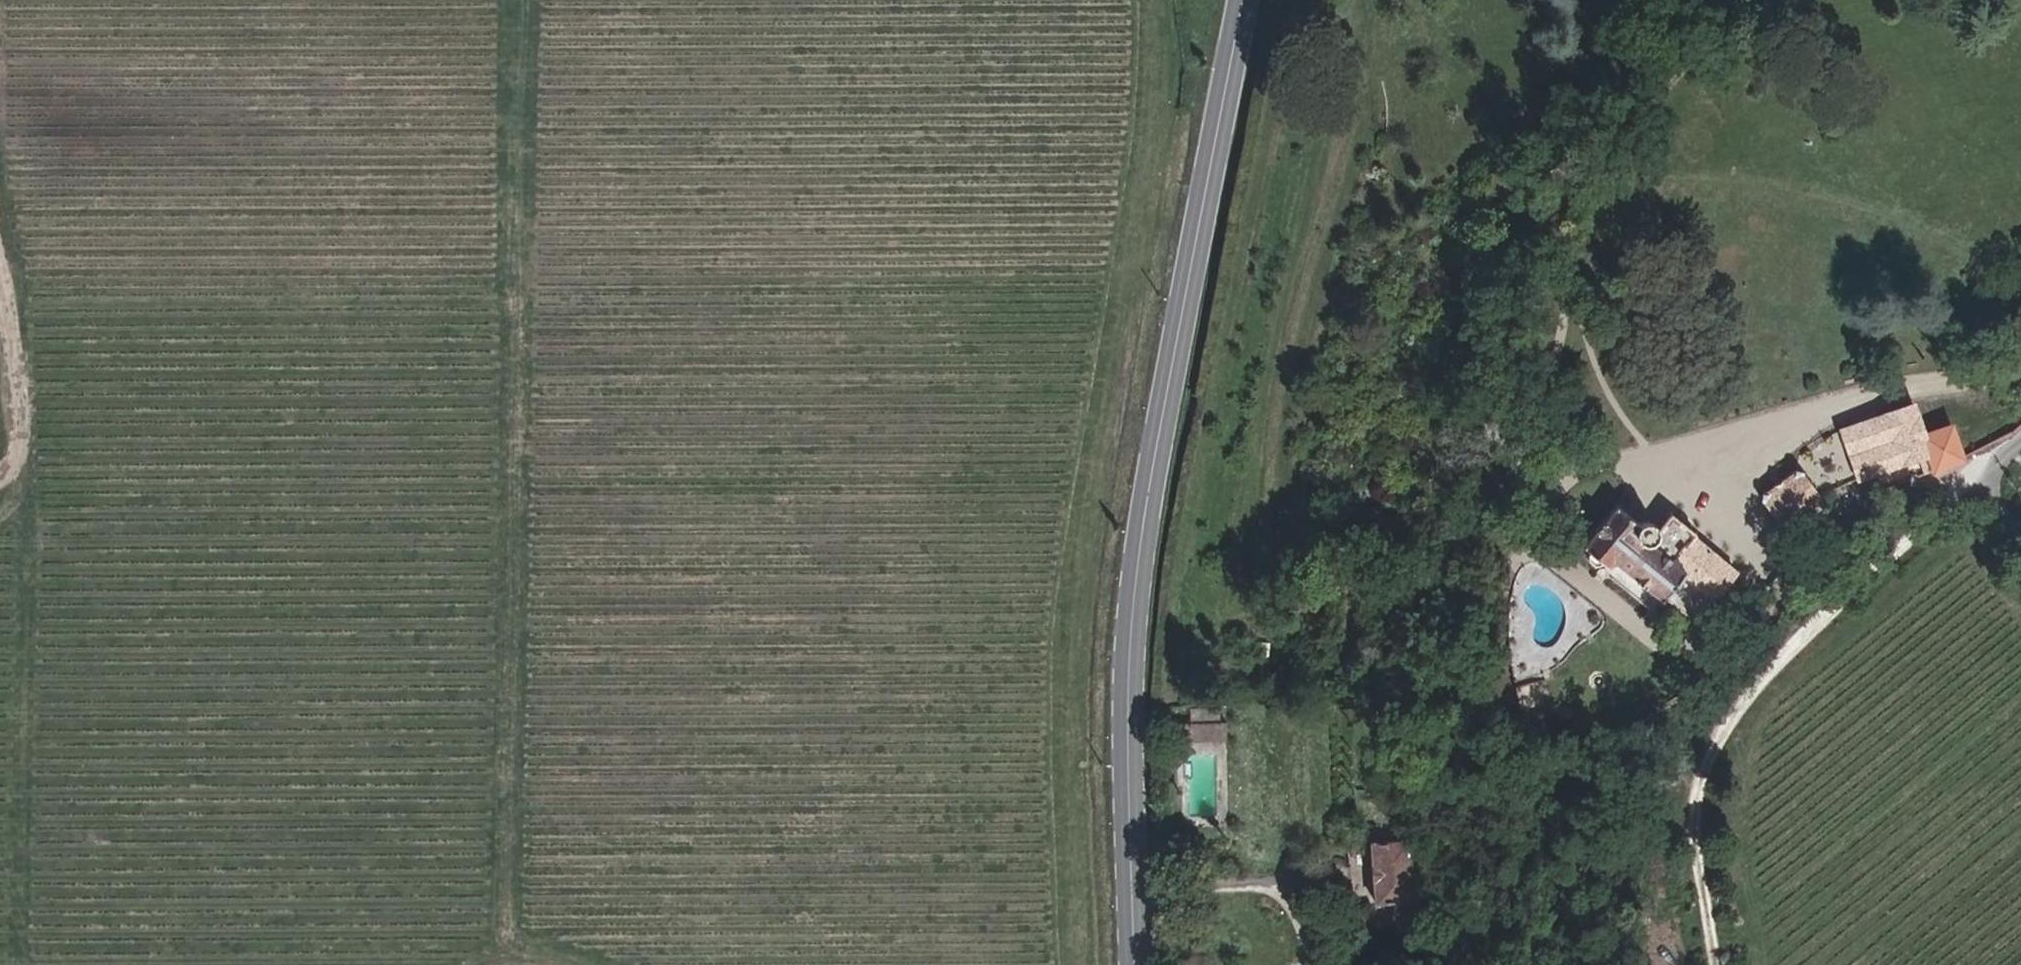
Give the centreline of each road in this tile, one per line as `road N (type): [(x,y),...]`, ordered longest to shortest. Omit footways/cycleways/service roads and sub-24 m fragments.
road 1 (primary): [(1245,0),(1149,494),(1133,627),(1136,964)]

